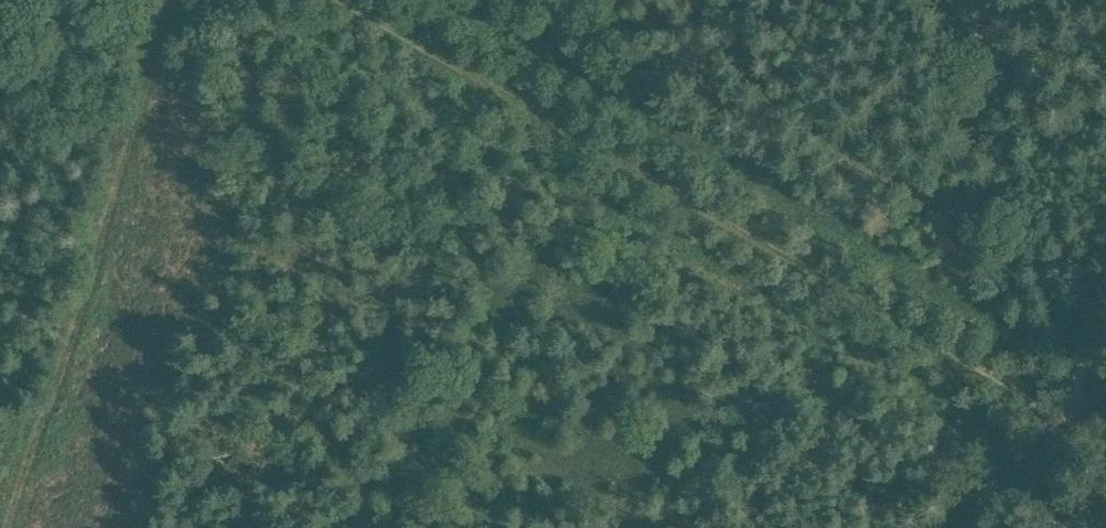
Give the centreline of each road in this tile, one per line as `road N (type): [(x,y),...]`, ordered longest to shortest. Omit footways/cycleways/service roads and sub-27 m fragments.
road 1 (track): [(363,0),(1052,397)]
road 2 (track): [(201,0),(14,527)]
road 3 (track): [(1052,397),(955,0)]
road 4 (track): [(895,527),(1052,397)]
road 5 (track): [(994,454),(1044,501),(1090,527)]

